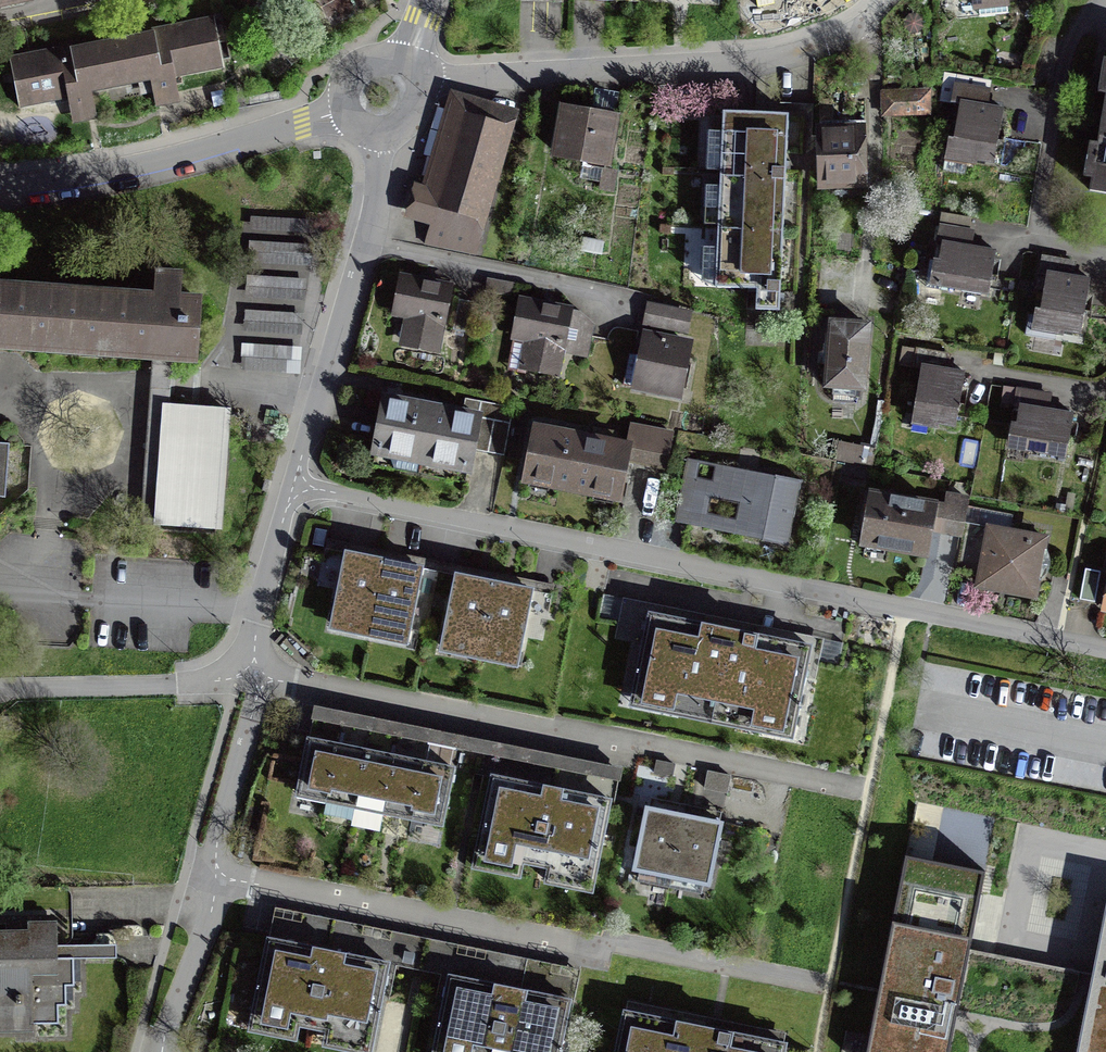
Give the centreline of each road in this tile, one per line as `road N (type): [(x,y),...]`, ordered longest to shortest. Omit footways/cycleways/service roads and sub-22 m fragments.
road 1 (residential): [(296,486),(1105,653)]
road 2 (residential): [(868,21),(843,40),(760,64),(420,86)]
road 3 (residential): [(258,675),(218,839),(212,910),(163,1051)]
road 4 (residential): [(381,138),(364,246),(296,486)]
road 5 (residential): [(0,177),(179,158),(347,109)]
road 6 (residential): [(1102,0),(1070,44),(1061,74),(1035,240),(1105,256)]
road 7 (residential): [(868,21),(875,112),(866,260)]
road 8 (residential): [(296,486),(254,632),(258,675)]

